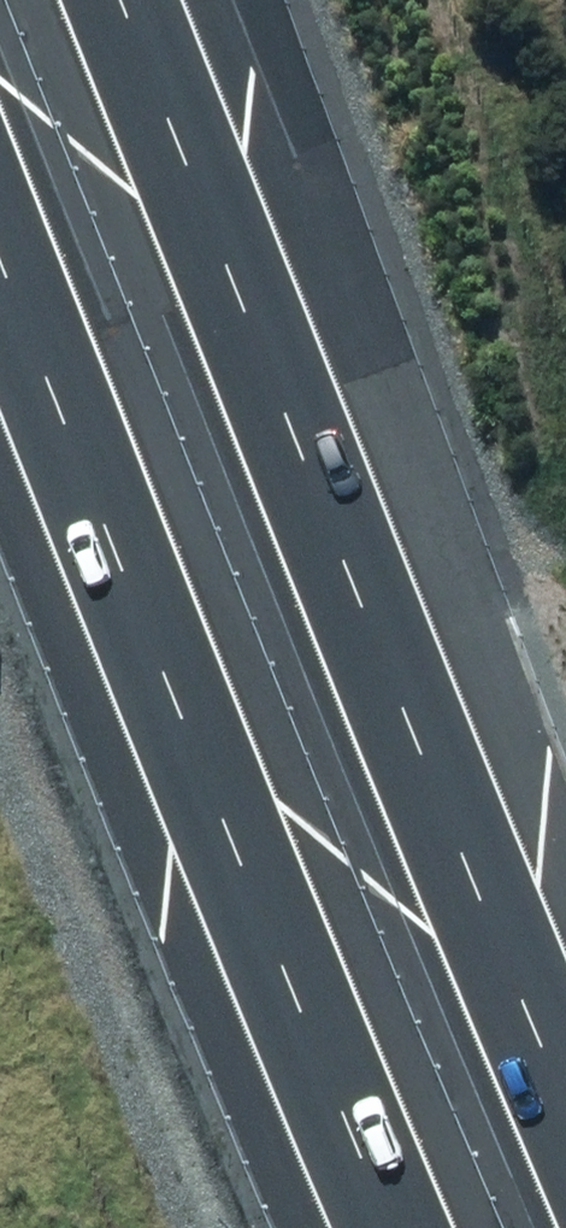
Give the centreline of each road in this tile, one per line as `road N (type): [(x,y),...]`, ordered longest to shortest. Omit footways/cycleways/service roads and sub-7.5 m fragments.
road 1 (motorway): [(134,0),(565,1068)]
road 2 (motorway): [(385,1227),(0,274)]

